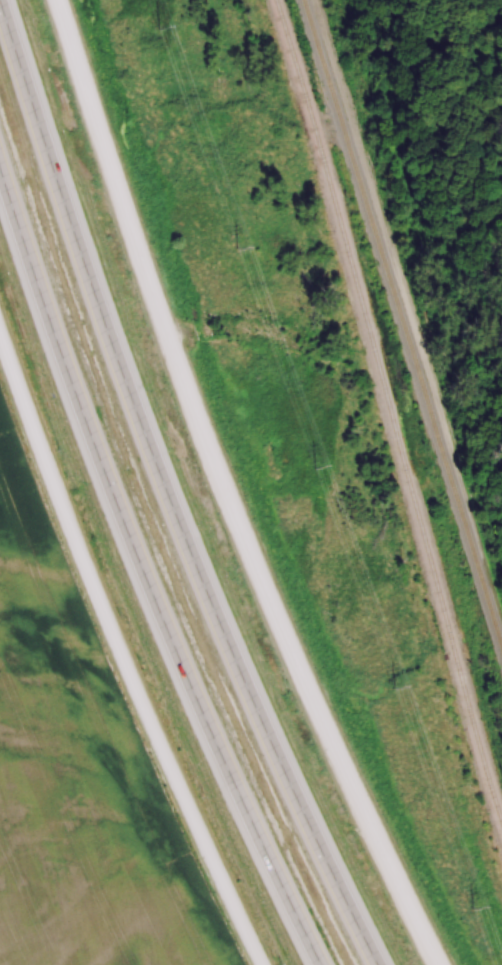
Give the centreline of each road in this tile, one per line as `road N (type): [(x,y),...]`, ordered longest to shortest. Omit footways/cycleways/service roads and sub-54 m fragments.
road 1 (tertiary): [(438,964),(267,596),(192,404),(57,0)]
road 2 (motorway): [(378,964),(276,752),(157,466),(0,0)]
road 3 (motorway): [(0,174),(159,616),(318,964)]
road 4 (residential): [(0,335),(91,580),(261,964)]

